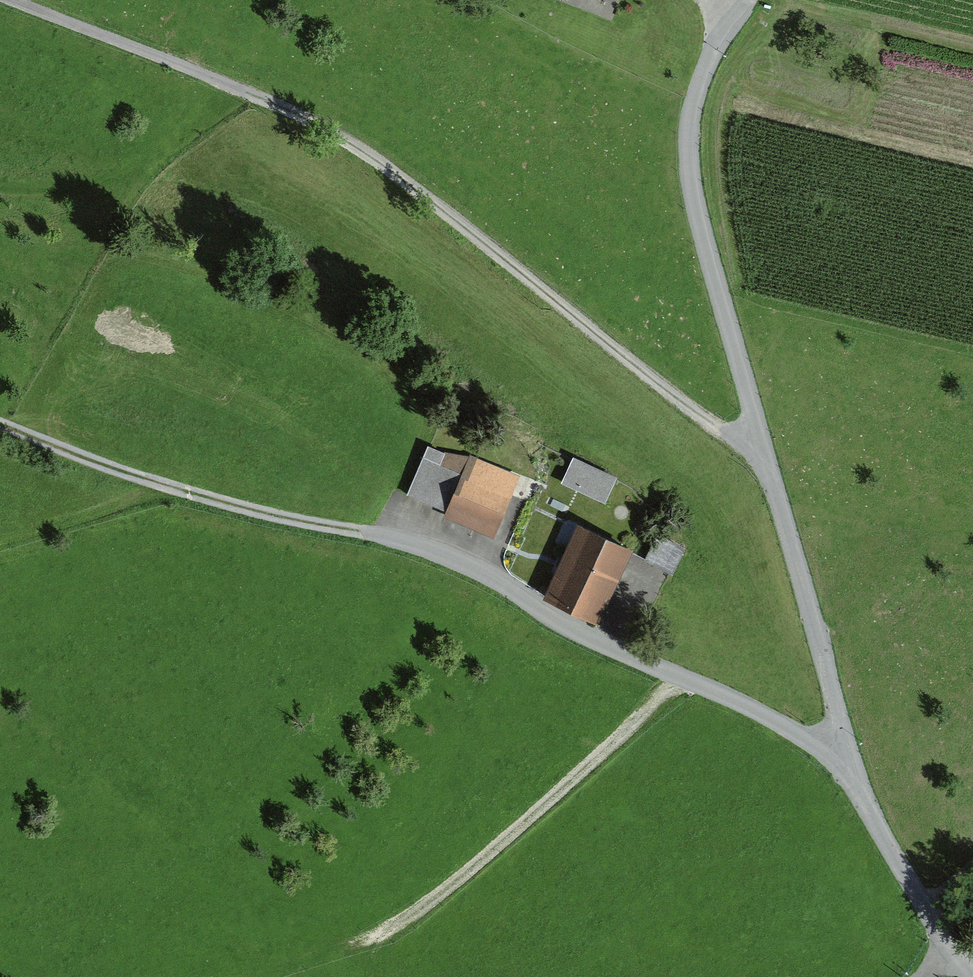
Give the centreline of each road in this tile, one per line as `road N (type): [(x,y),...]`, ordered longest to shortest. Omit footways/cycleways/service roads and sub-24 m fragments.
road 1 (unclassified): [(728,28),(691,116),(695,203),(865,802),(901,872),(972,976)]
road 2 (track): [(845,742),(814,740),(572,628),(492,578),(369,533),(180,492),(0,425)]
road 3 (track): [(765,444),(730,442),(335,132),(26,0)]
road 4 (track): [(381,927),(439,893),(684,678)]

